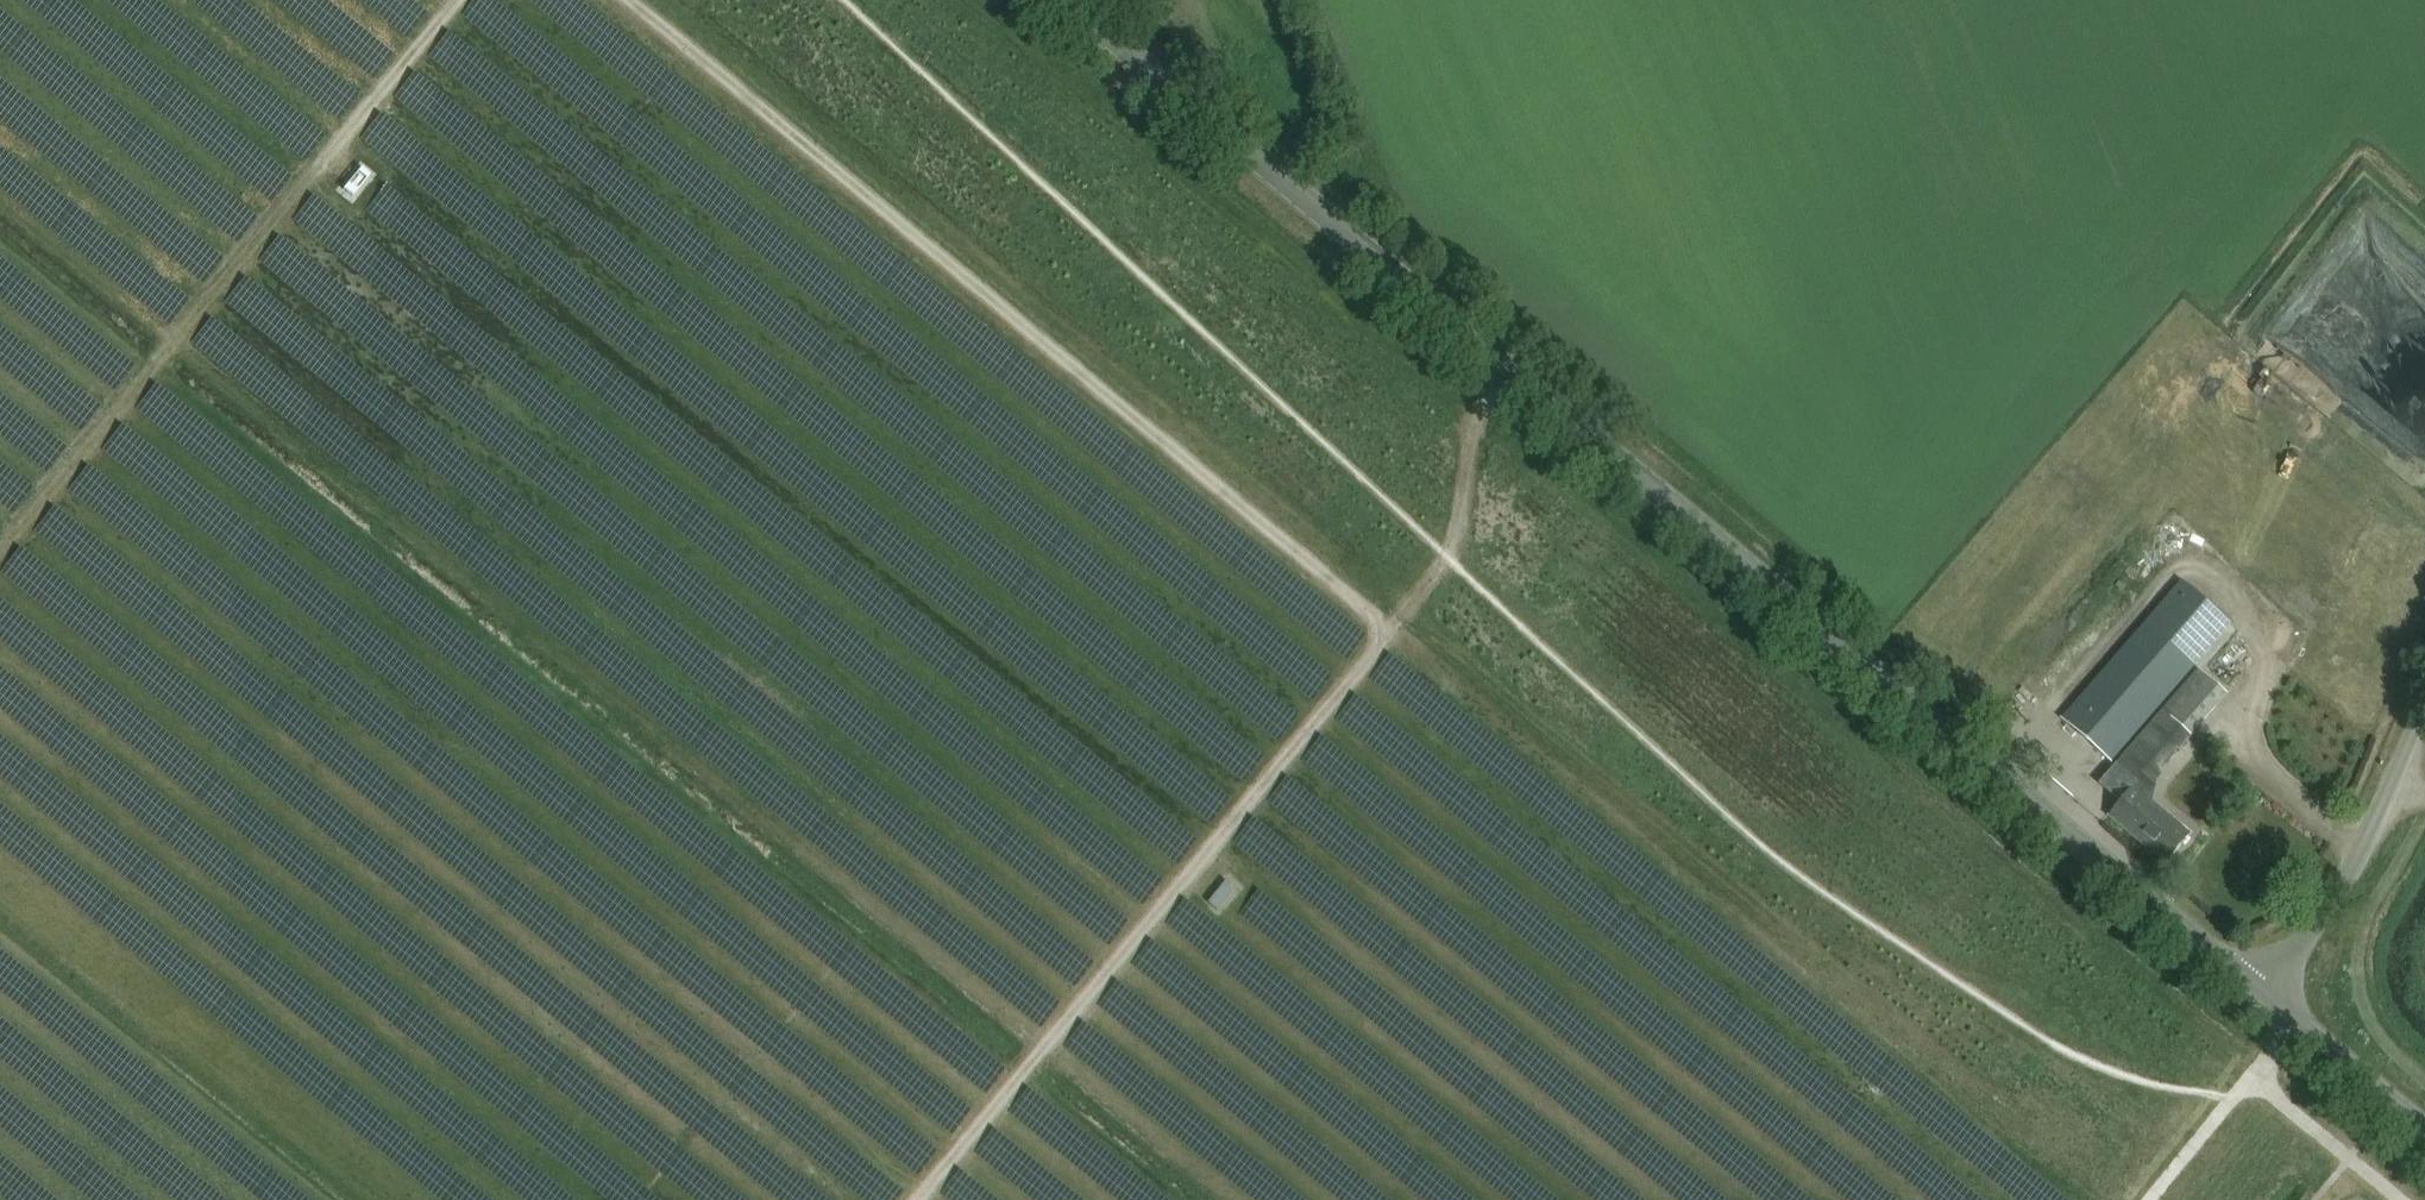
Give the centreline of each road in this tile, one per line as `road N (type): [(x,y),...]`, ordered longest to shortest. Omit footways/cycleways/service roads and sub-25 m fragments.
road 1 (tertiary): [(2266,997),(1092,0)]
road 2 (unclassified): [(2266,997),(2335,899),(2424,701)]
road 3 (tertiary): [(2424,1126),(2266,997)]

